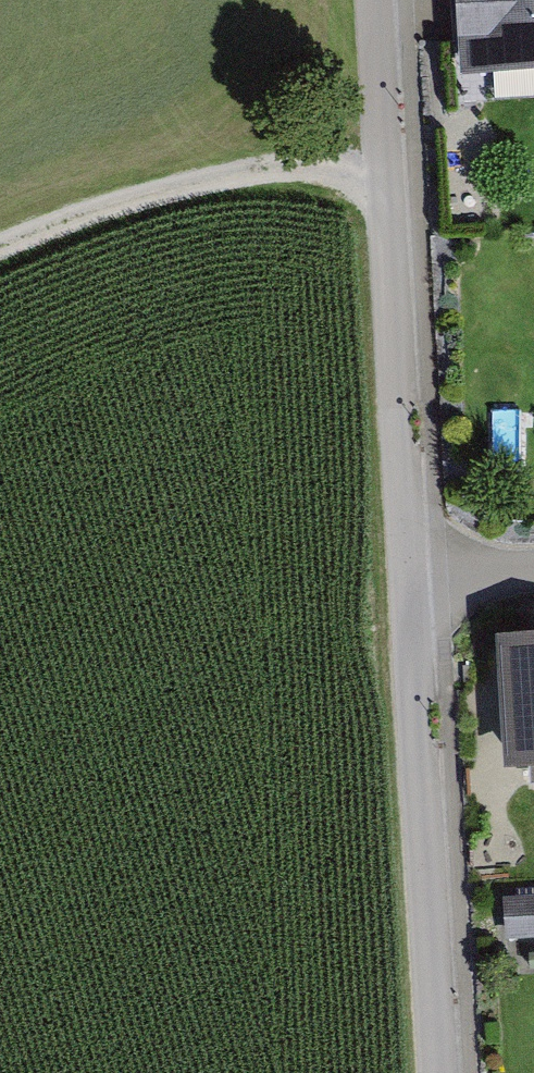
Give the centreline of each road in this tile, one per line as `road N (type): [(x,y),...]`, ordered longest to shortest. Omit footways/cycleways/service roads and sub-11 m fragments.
road 1 (residential): [(375,0),(409,578)]
road 2 (residential): [(409,578),(438,1072)]
road 3 (track): [(0,247),(136,196),(386,155)]
road 4 (residential): [(533,570),(409,578)]

